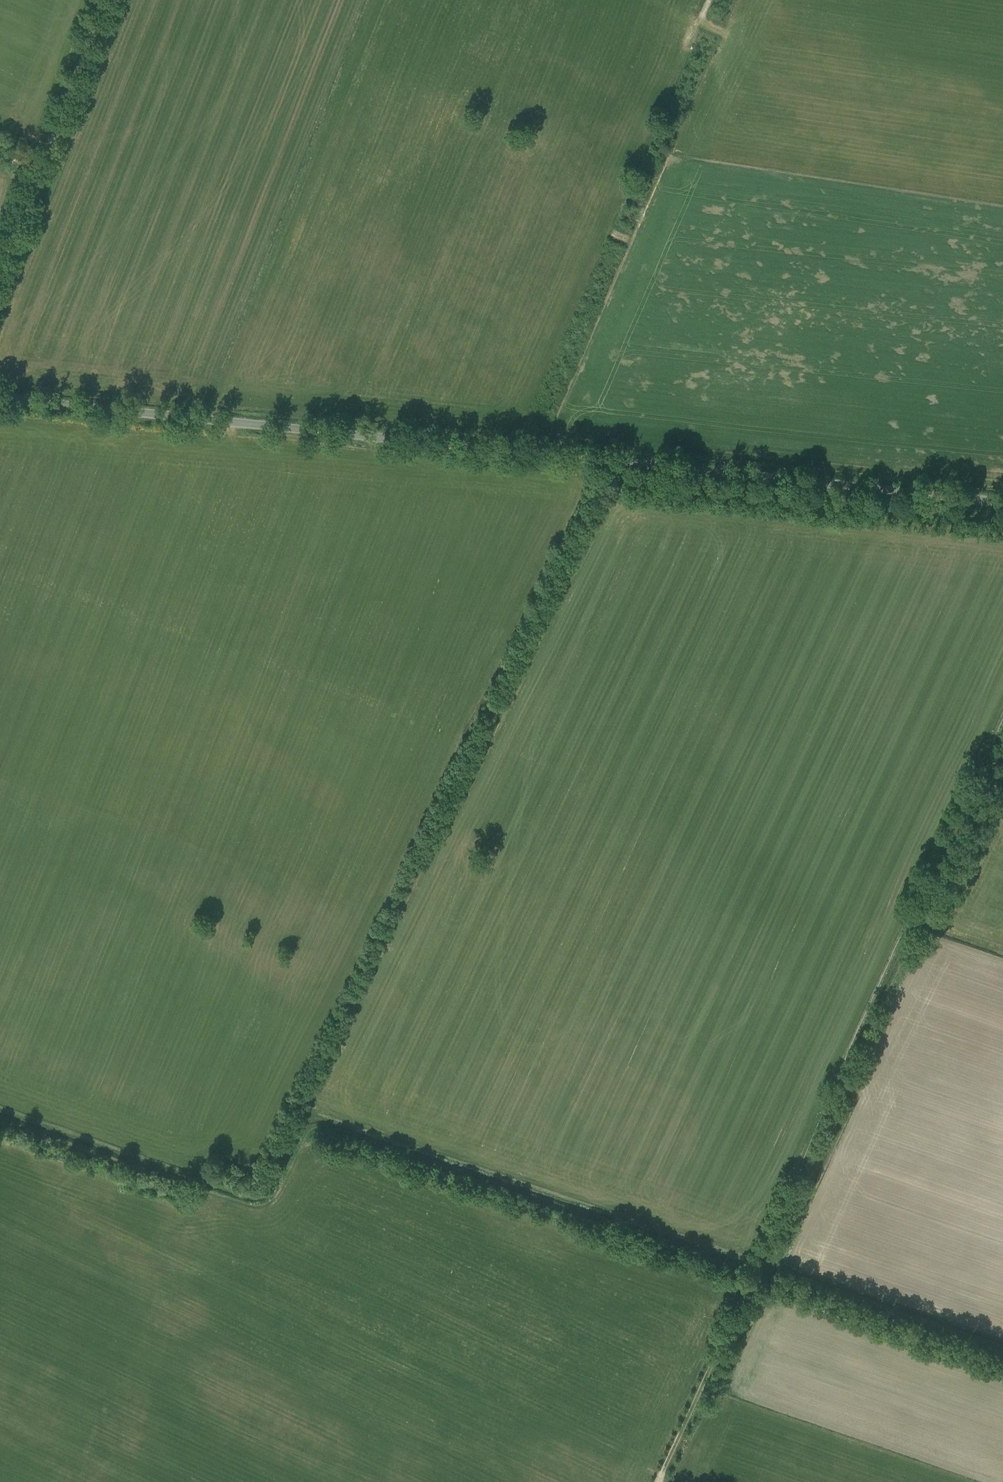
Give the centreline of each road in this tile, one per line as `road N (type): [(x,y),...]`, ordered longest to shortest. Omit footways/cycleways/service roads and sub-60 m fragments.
road 1 (unclassified): [(1002,502),(0,399)]
road 2 (track): [(833,1100),(657,1481)]
road 3 (unclassified): [(0,269),(107,0)]

